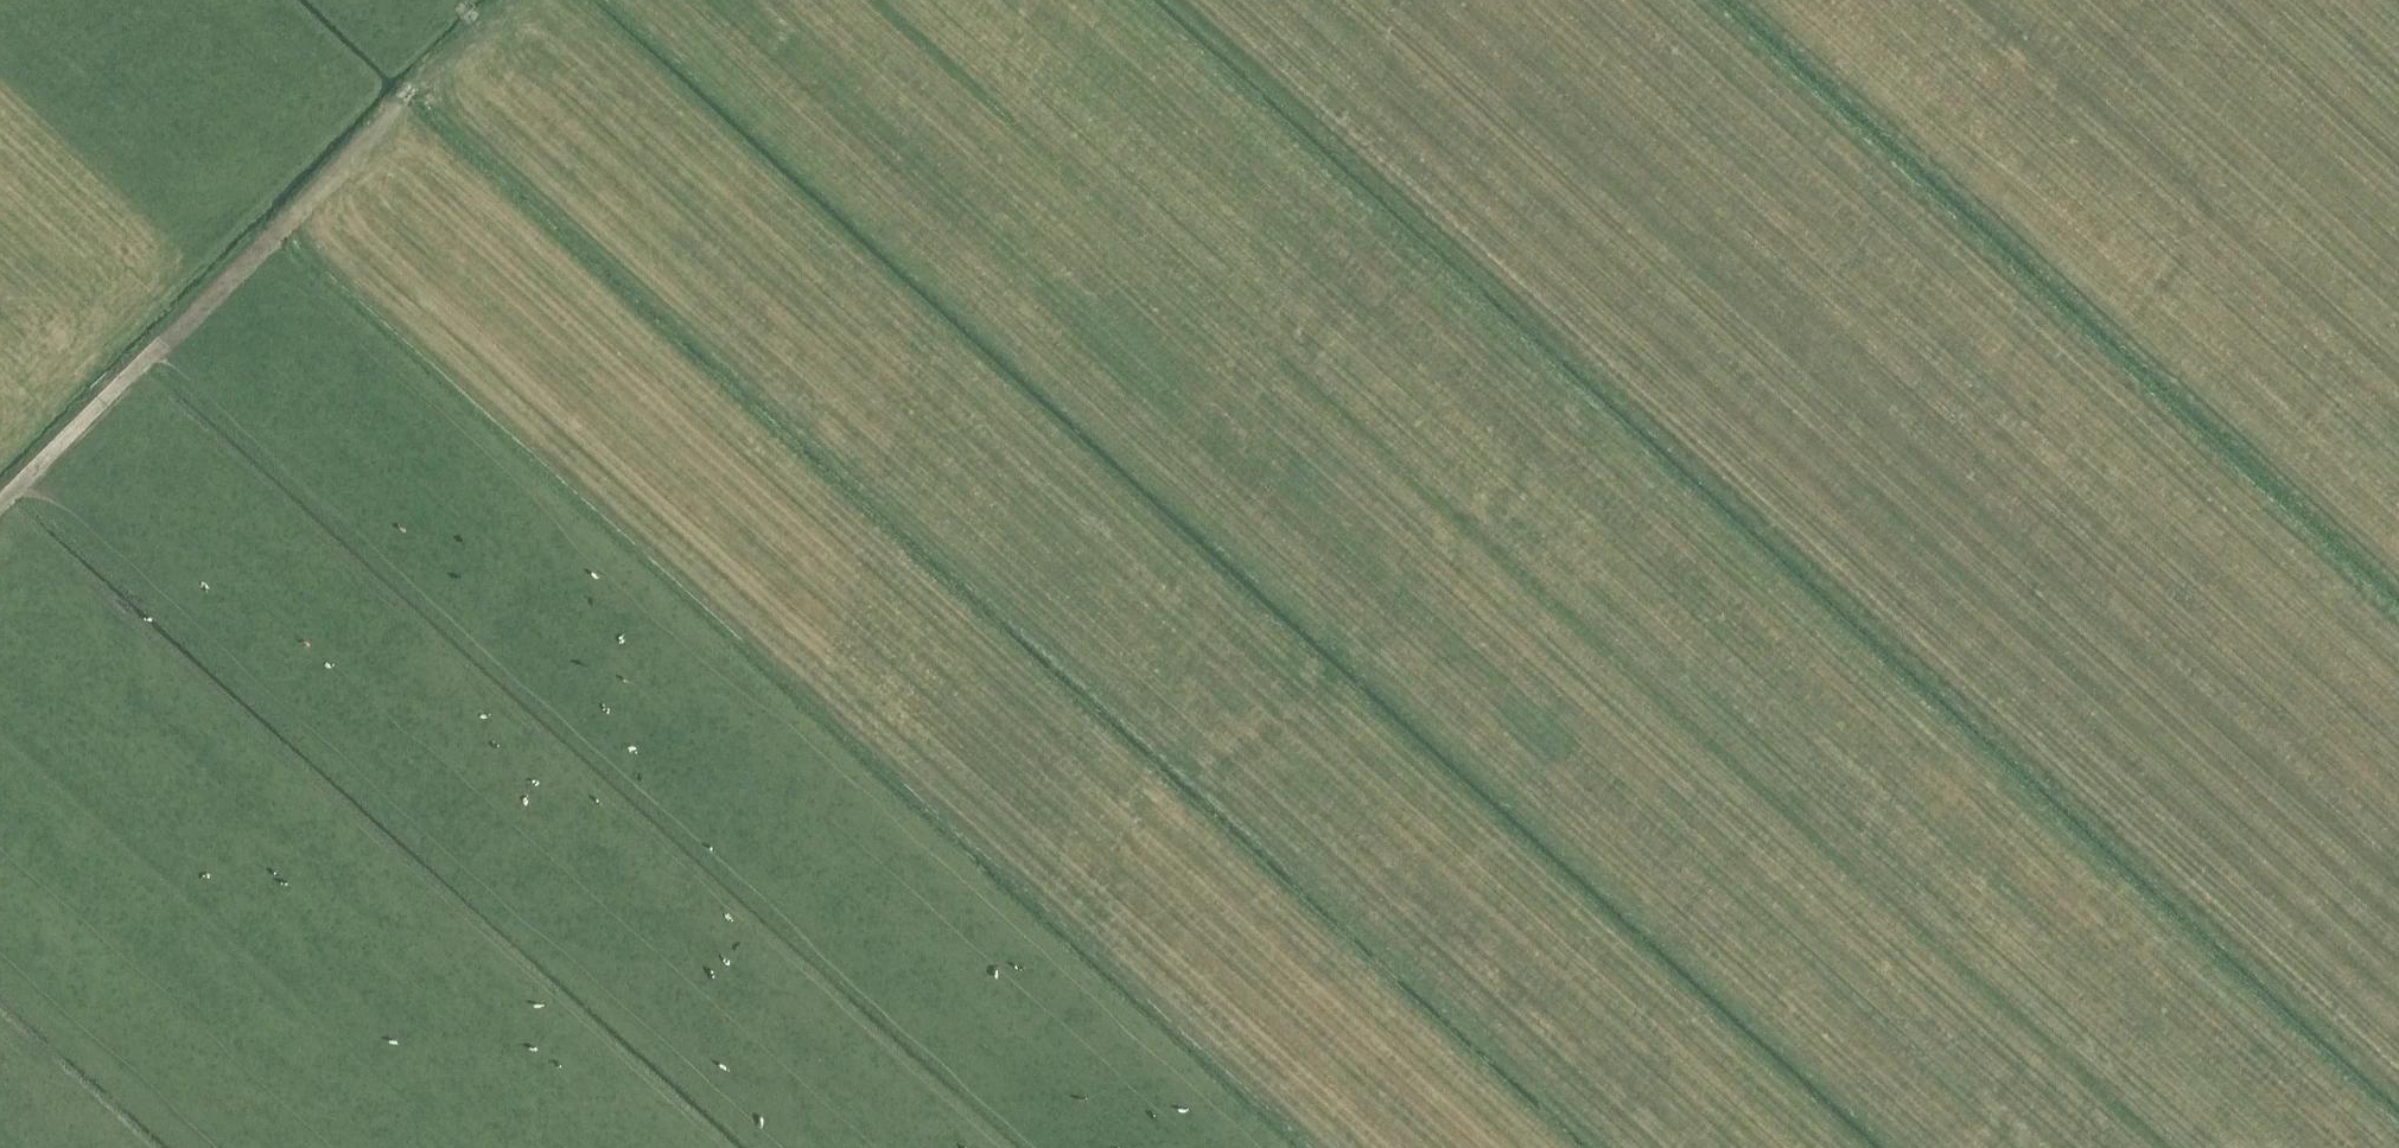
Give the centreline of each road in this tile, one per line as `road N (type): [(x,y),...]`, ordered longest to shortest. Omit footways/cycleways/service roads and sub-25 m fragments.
road 1 (track): [(480,20),(0,498)]

